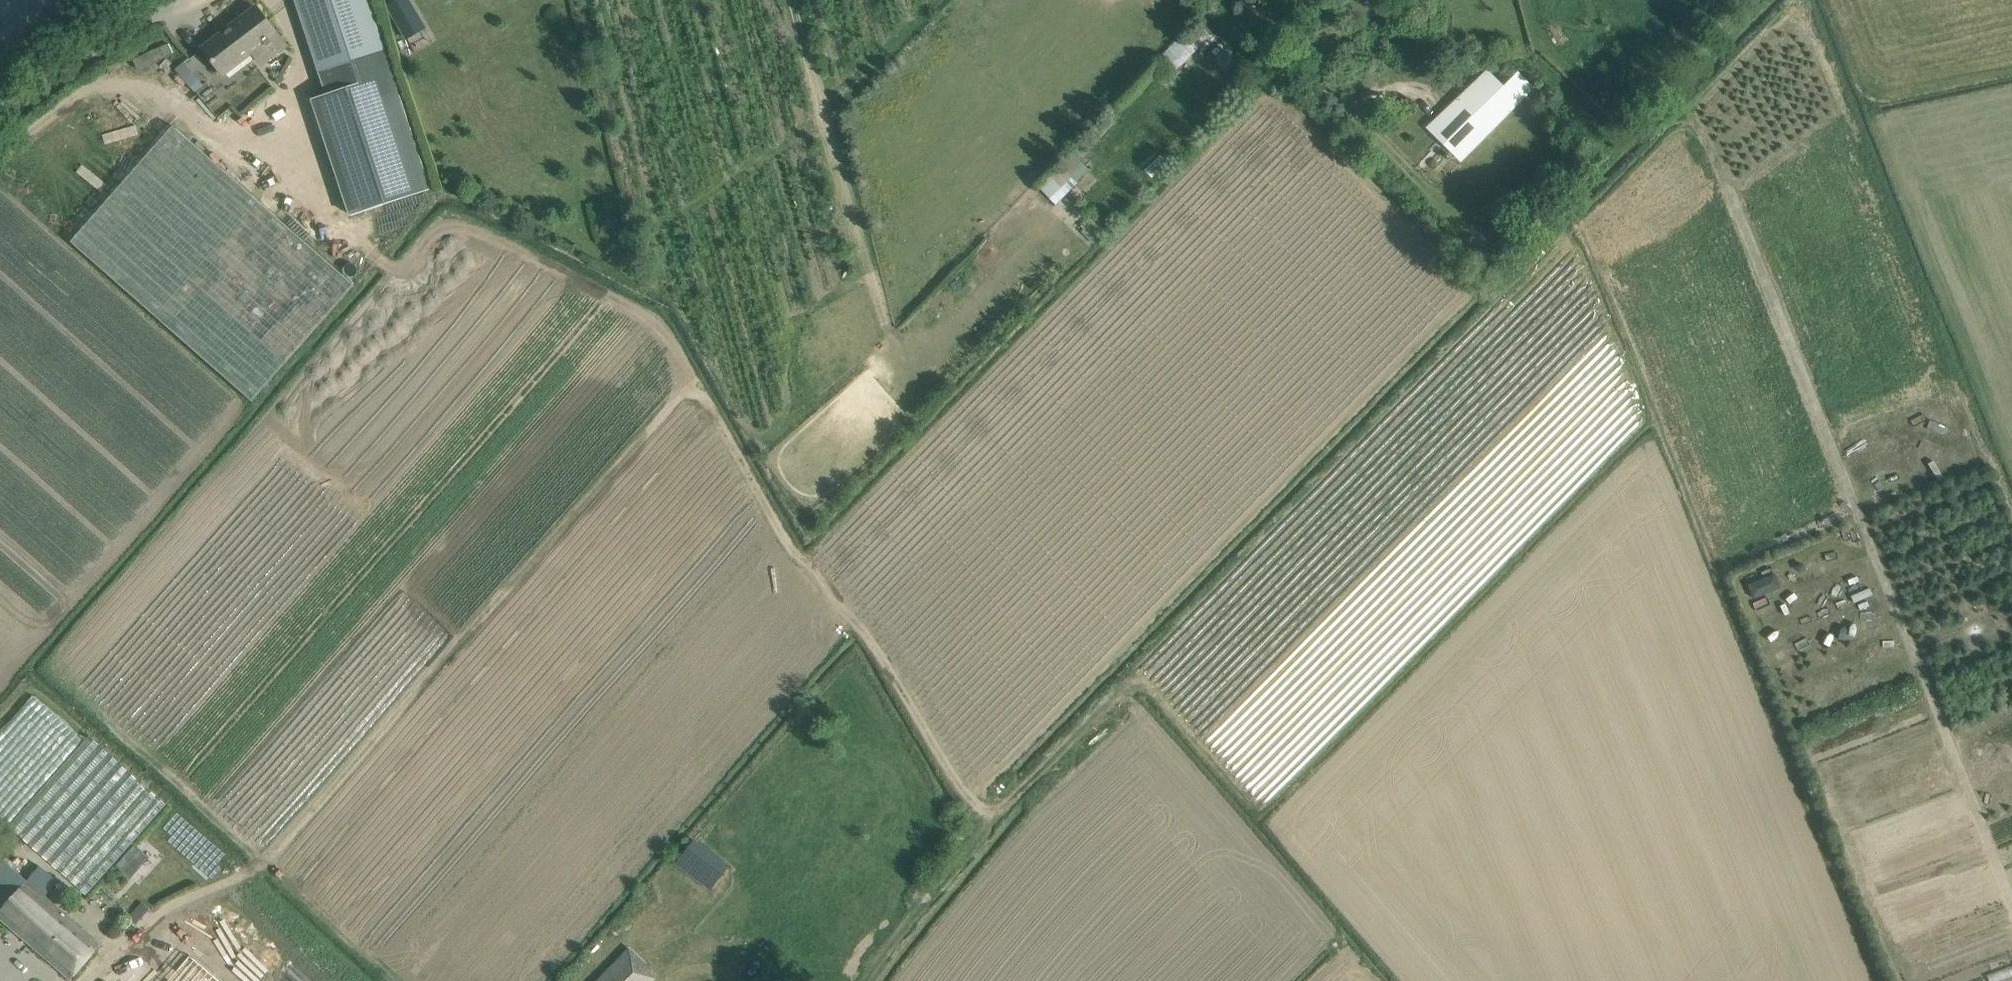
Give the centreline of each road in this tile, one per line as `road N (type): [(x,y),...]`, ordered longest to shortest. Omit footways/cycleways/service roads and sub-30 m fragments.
road 1 (track): [(798,0),(888,337)]
road 2 (unclassified): [(0,121),(157,0)]

